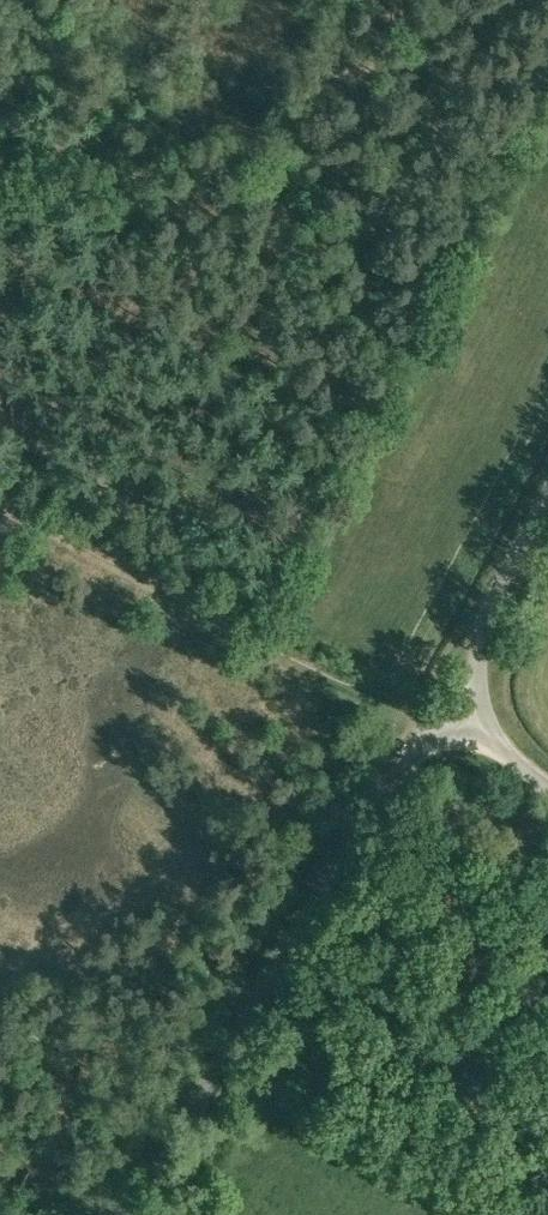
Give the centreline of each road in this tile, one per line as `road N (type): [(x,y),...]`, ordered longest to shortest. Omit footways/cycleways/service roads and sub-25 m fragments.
road 1 (unclassified): [(130,1214),(401,763),(434,742),(467,737)]
road 2 (track): [(467,737),(0,500)]
road 3 (unclassified): [(467,737),(478,702),(475,605),(547,474)]

